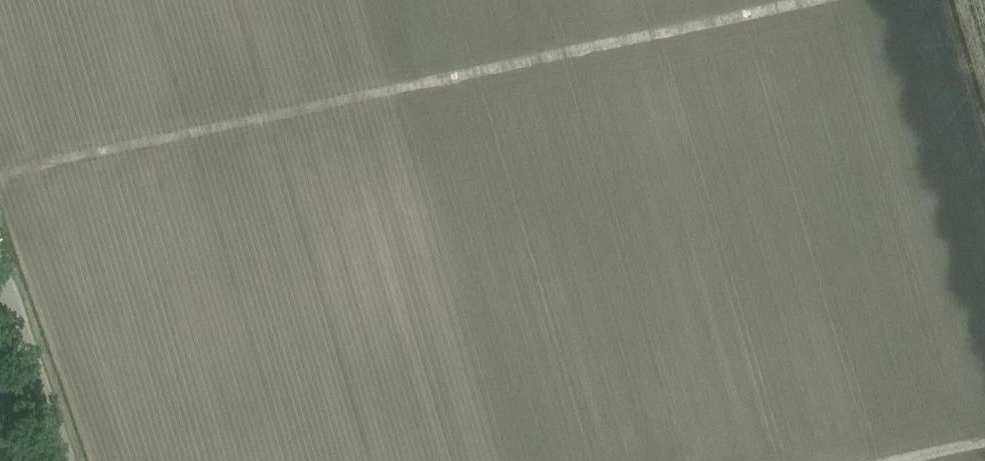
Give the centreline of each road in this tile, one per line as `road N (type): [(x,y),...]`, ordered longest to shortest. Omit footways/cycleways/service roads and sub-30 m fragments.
road 1 (unclassified): [(71,460),(0,265)]

